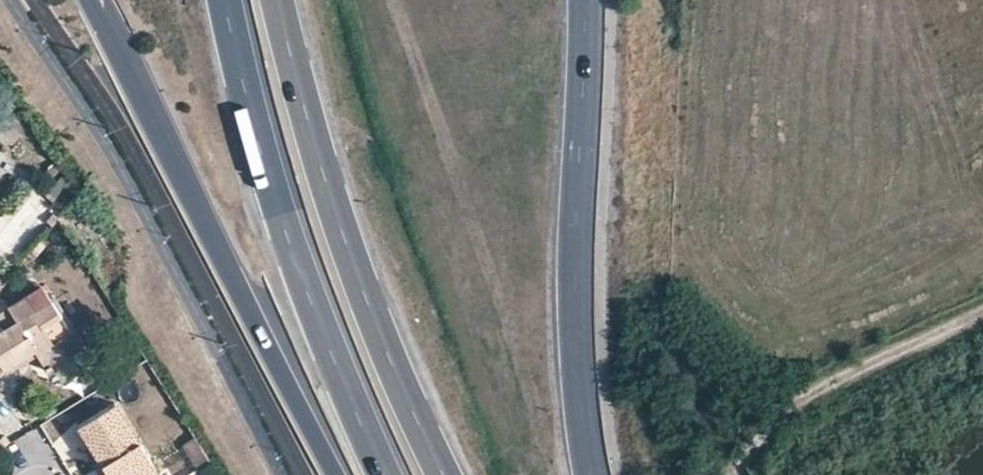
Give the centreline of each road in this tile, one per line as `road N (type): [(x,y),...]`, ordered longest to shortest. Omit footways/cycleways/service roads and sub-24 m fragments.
road 1 (primary): [(96,0),(337,474)]
road 2 (trunk): [(450,474),(375,311),(300,75),(288,0)]
road 3 (trunk): [(241,0),(255,86),(329,357),(385,474)]
road 4 (primary): [(593,474),(580,412),(574,250),(586,0)]
road 5 (track): [(735,474),(783,406),(982,316)]

